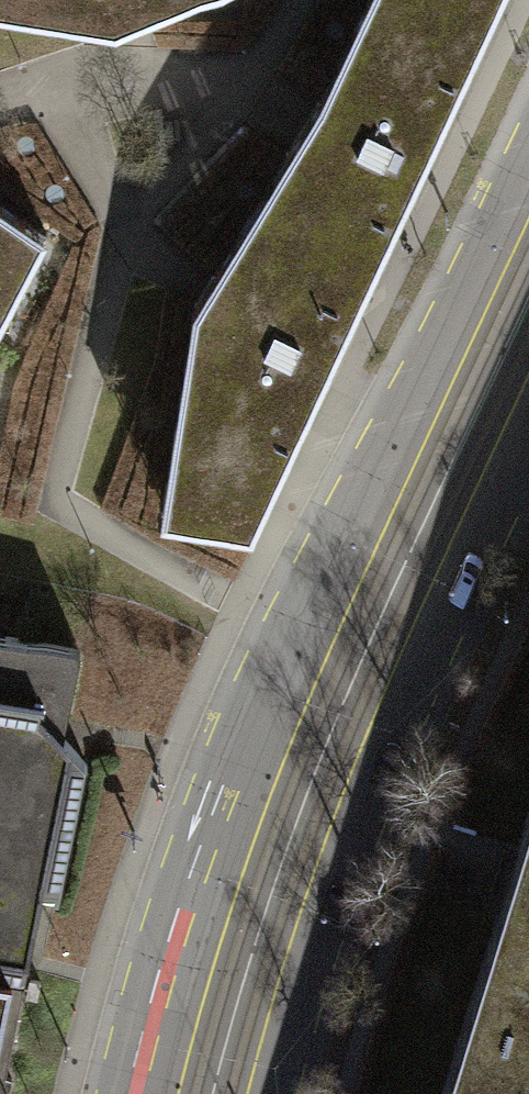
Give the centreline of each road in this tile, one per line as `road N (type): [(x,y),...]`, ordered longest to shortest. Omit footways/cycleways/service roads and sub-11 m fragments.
road 1 (tertiary): [(528,126),(236,722),(141,992),(115,1093)]
road 2 (tertiary): [(260,1093),(332,859),(415,649),(528,400)]

